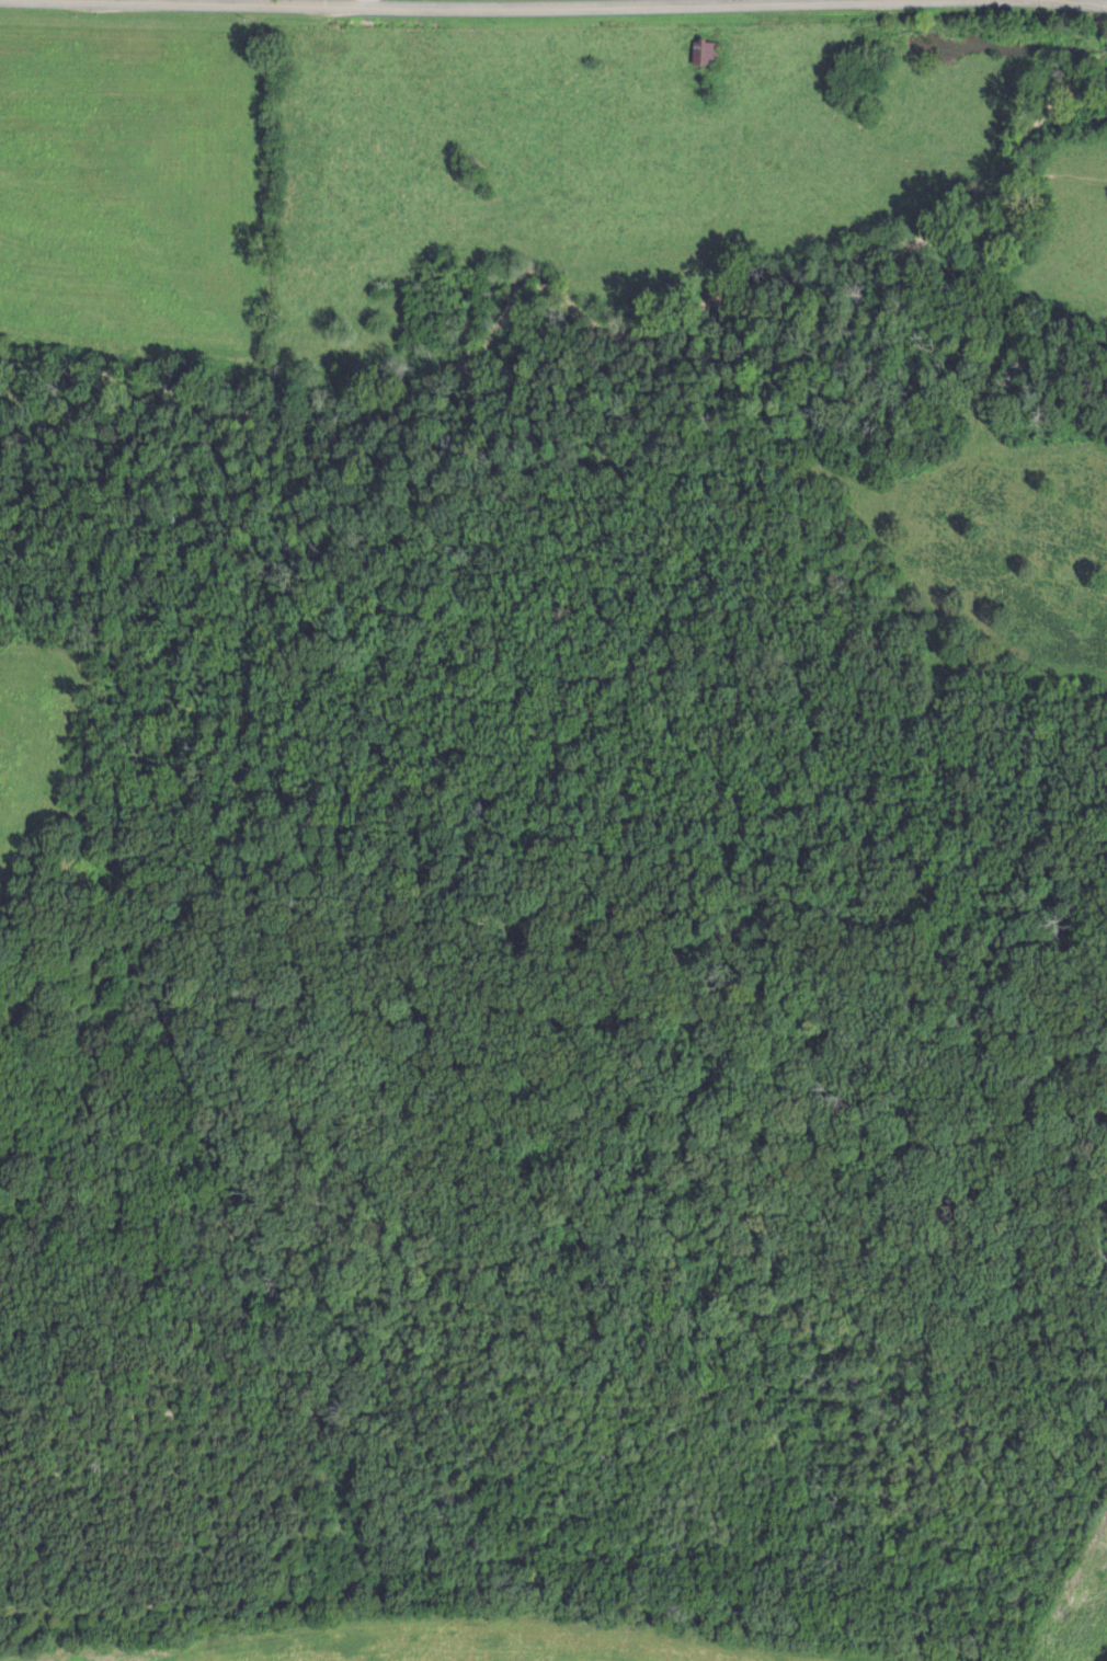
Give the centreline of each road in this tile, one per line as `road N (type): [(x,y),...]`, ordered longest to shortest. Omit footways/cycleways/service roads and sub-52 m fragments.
road 1 (tertiary): [(709,0),(124,0)]

